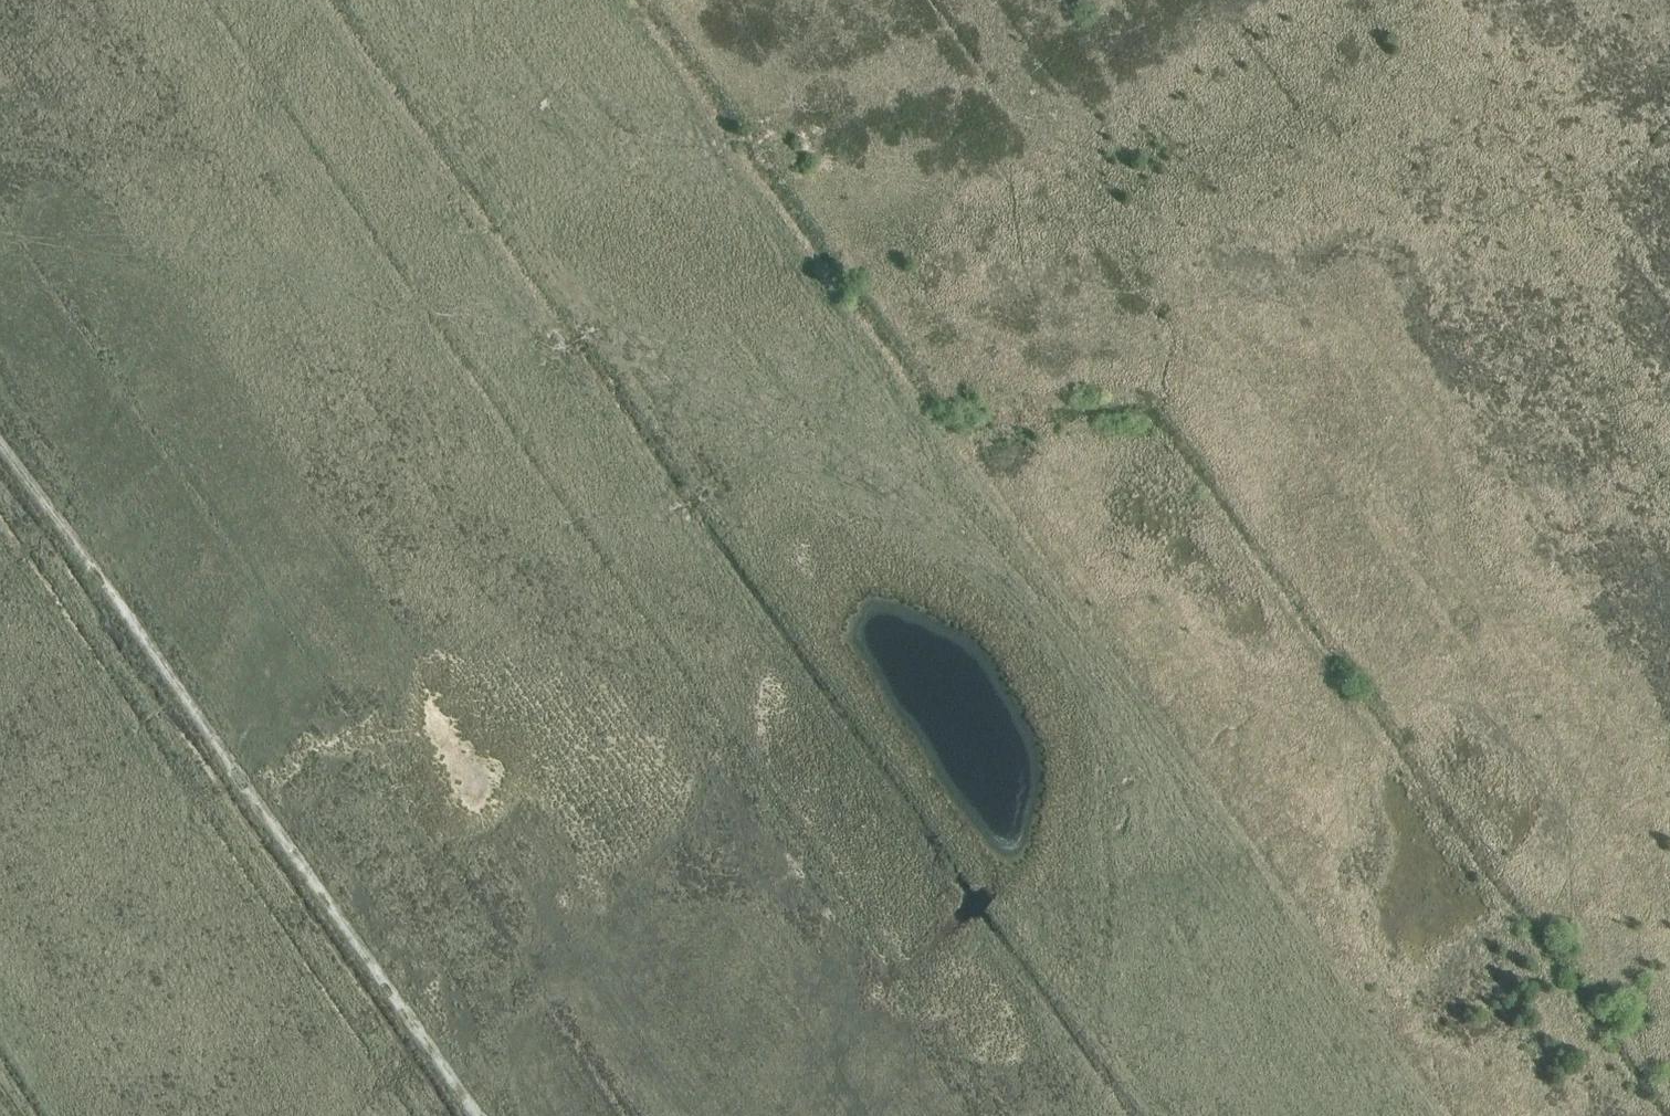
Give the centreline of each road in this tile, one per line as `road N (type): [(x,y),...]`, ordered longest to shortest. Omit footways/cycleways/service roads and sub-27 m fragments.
road 1 (track): [(0,475),(441,1115)]

